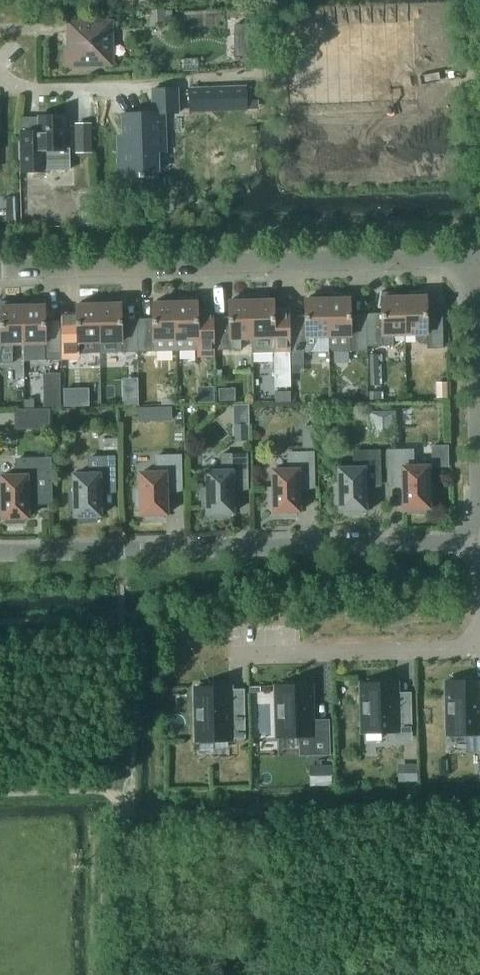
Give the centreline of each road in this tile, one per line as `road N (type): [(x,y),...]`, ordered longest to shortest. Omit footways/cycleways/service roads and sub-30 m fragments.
road 1 (residential): [(0,270),(479,264)]
road 2 (residential): [(468,532),(442,544),(0,553)]
road 3 (residential): [(479,264),(479,500),(468,532)]
road 4 (residential): [(479,649),(235,654)]
road 5 (residential): [(140,87),(16,91),(0,77)]

